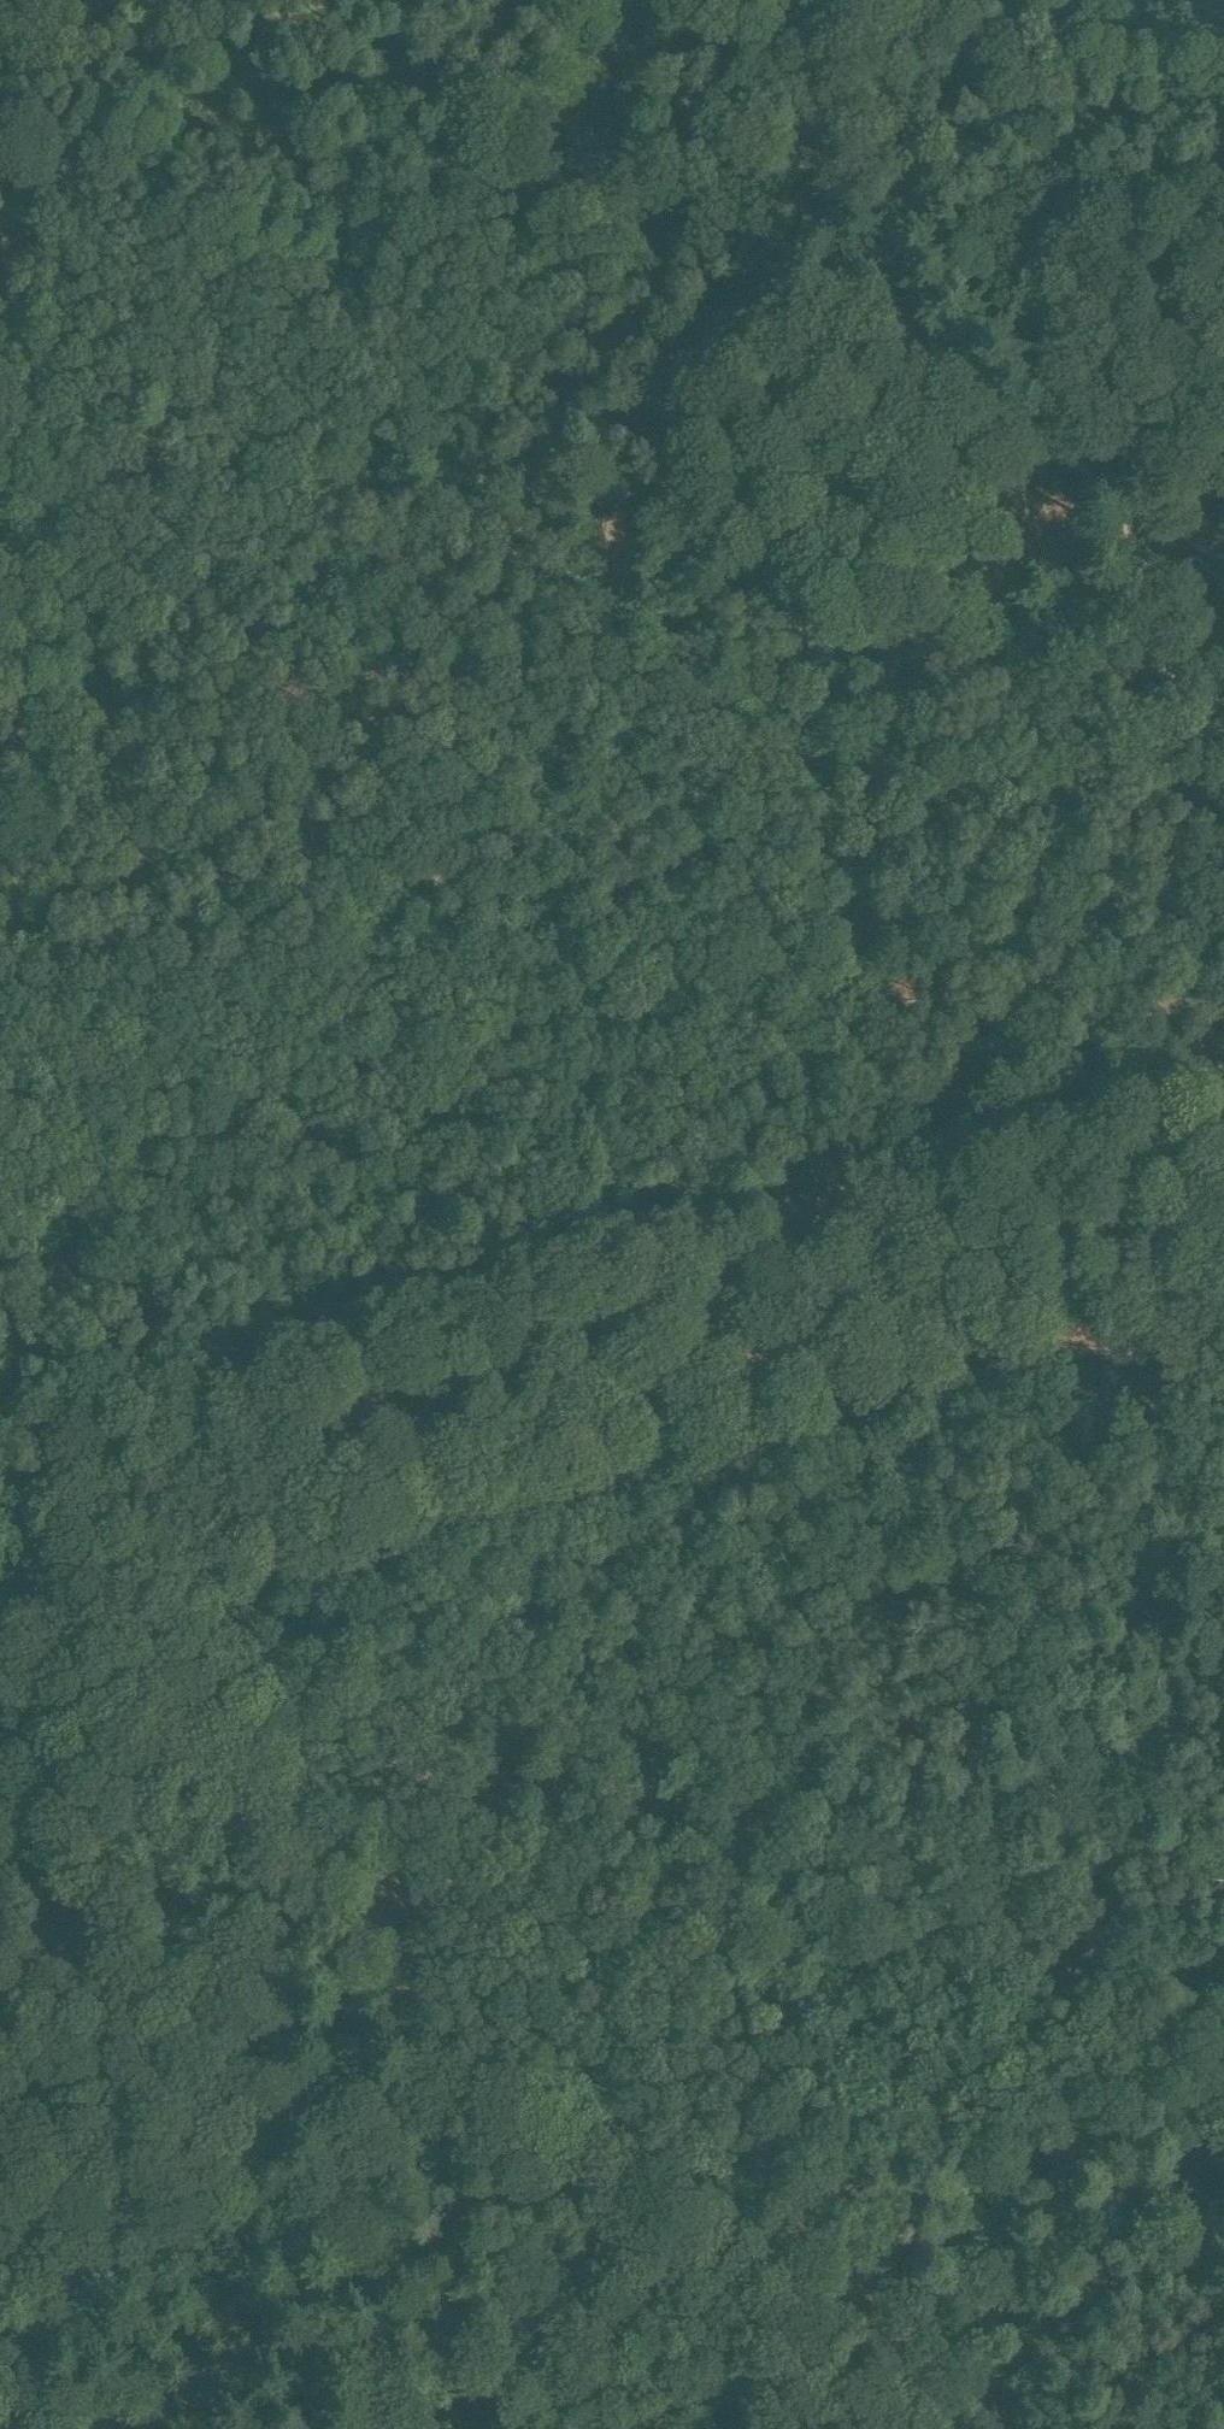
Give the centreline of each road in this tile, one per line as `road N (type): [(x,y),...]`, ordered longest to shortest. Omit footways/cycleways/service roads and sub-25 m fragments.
road 1 (track): [(1127,524),(962,298),(922,256),(892,205),(899,122),(930,0)]
road 2 (track): [(1127,524),(1223,859)]

